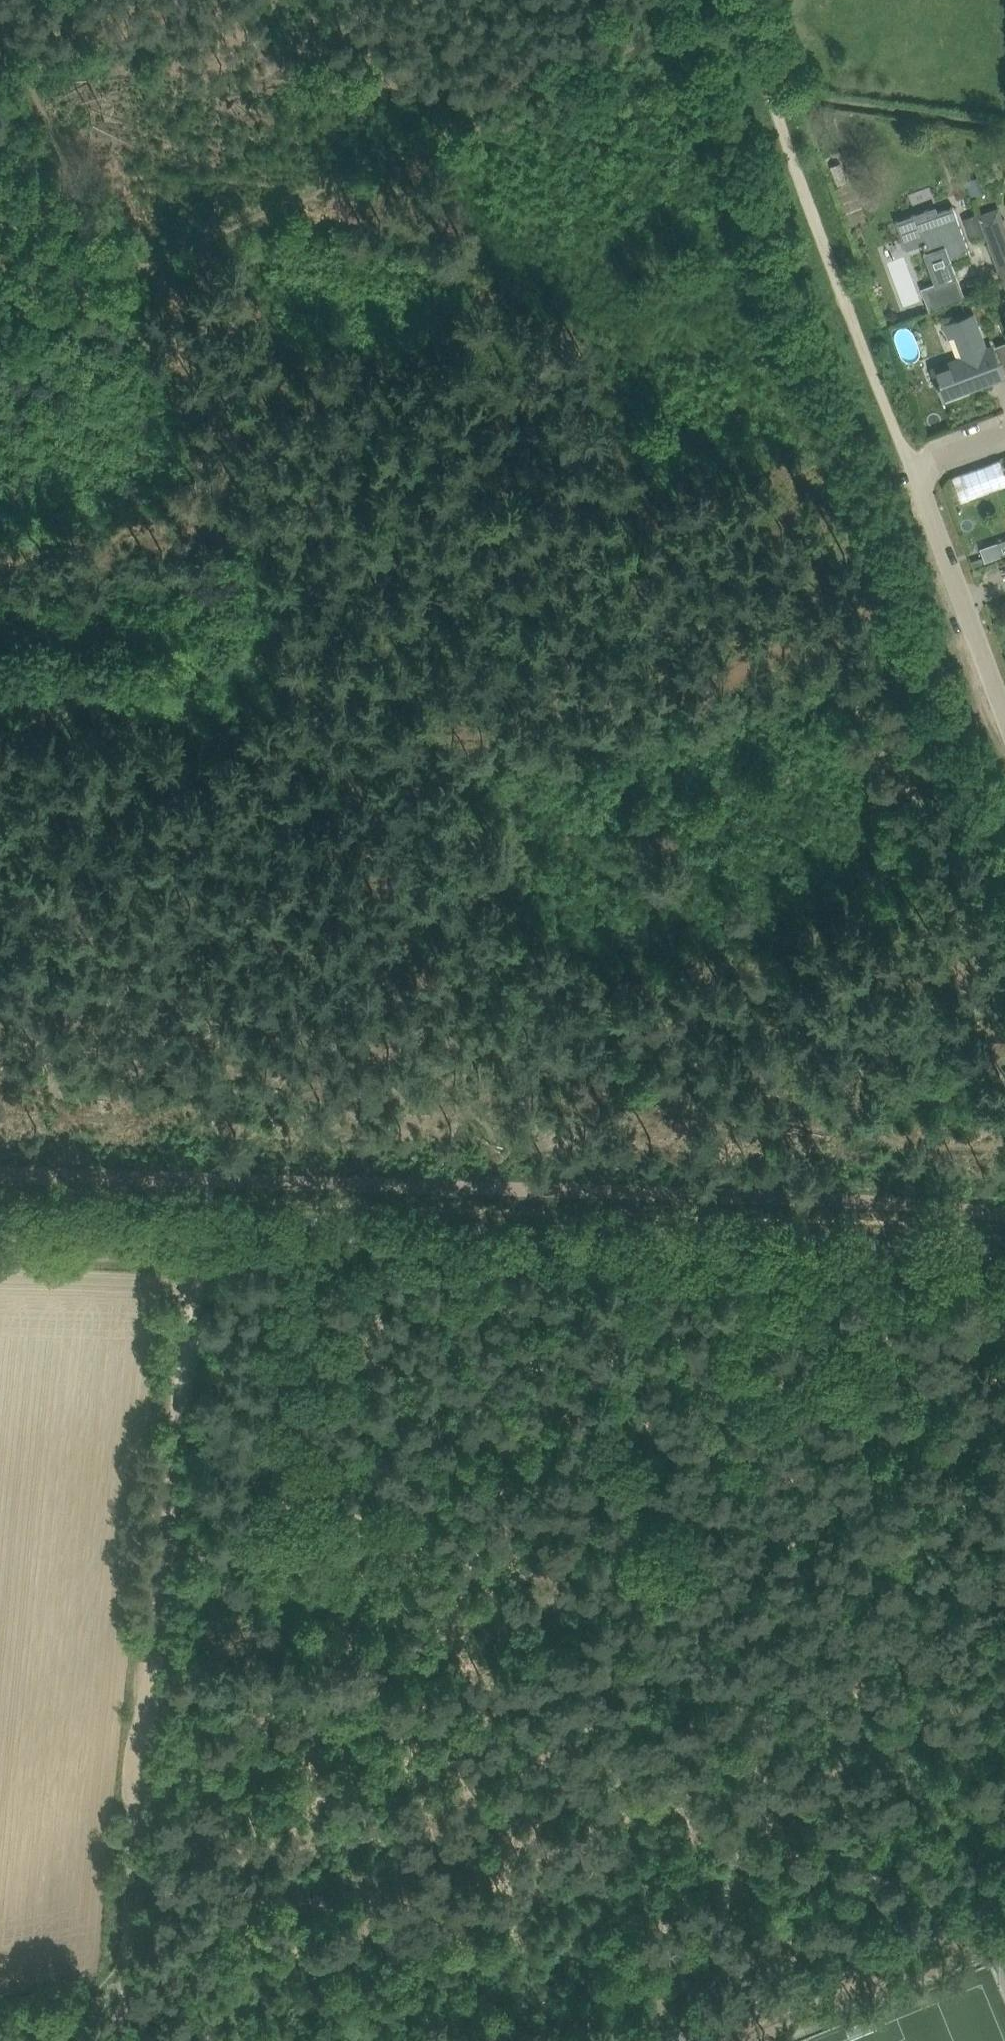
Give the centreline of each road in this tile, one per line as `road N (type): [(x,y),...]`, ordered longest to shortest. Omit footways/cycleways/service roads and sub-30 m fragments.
road 1 (secondary): [(1004,1245),(0,1216)]
road 2 (track): [(359,810),(0,31)]
road 3 (track): [(210,1222),(196,1254),(124,1988)]
road 4 (track): [(966,592),(359,810)]
road 5 (track): [(516,1232),(515,1207),(476,1143),(359,810)]
road 6 (track): [(925,474),(903,442),(772,95)]
road 7 (unclassified): [(1004,707),(926,498),(925,474),(937,462),(1004,438)]
road 8 (track): [(772,95),(1004,124)]
road 9 (track): [(196,1259),(0,1253)]
road 10 (track): [(0,335),(116,285)]
road 11 (track): [(124,1988),(0,2007)]

